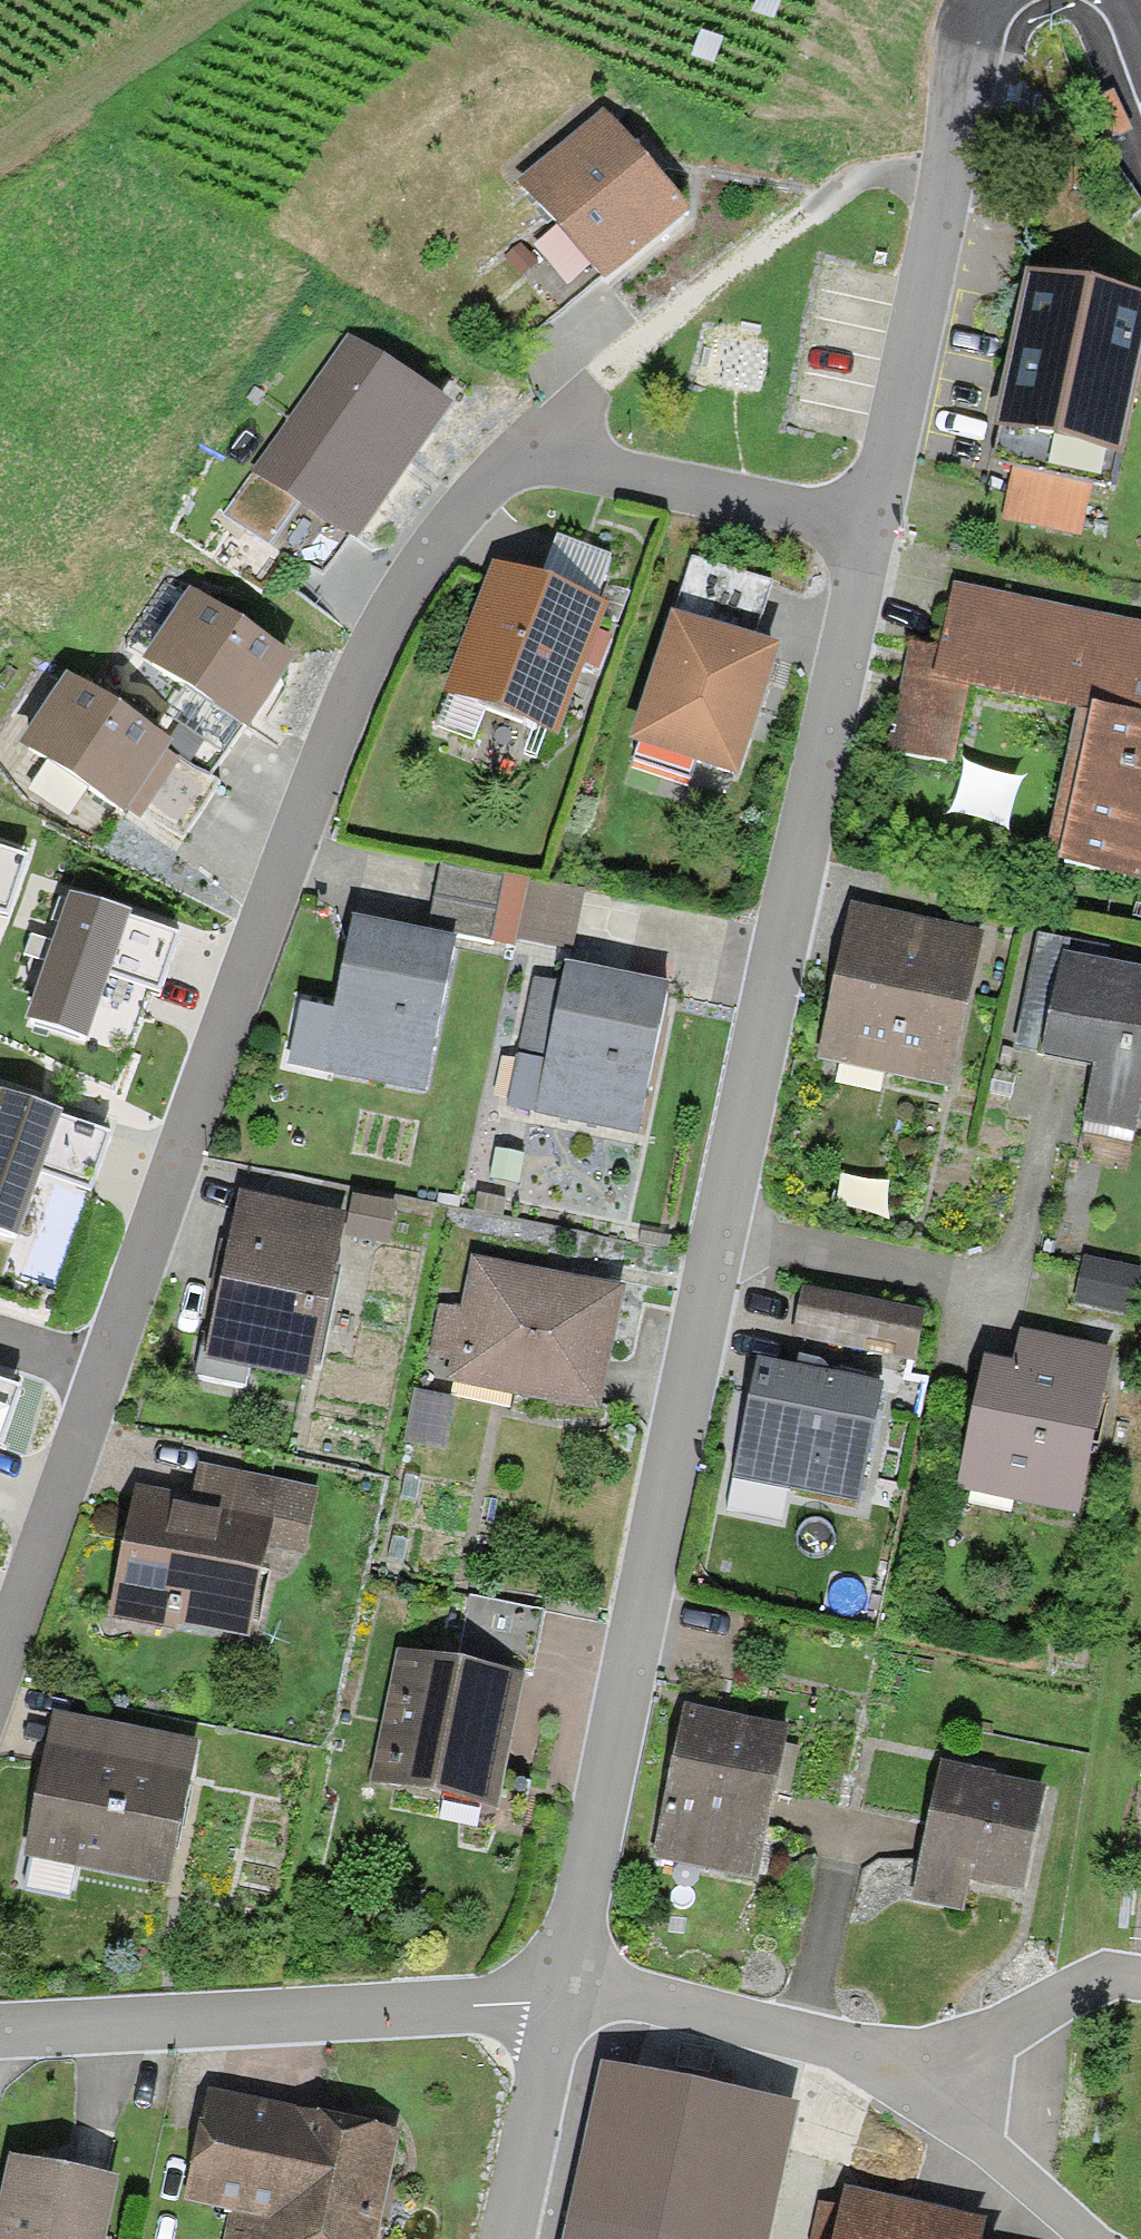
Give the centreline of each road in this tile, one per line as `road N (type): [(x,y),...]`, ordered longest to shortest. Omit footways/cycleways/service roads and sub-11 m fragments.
road 1 (residential): [(554,1993),(870,523)]
road 2 (residential): [(100,1362),(332,724),(372,634),(437,534),(551,430)]
road 3 (residential): [(554,1993),(615,1992),(855,2054),(975,2132),(1094,2238)]
road 4 (residential): [(0,2040),(490,1992),(554,1993)]
road 5 (residential): [(870,523),(972,37),(992,0)]
road 6 (residential): [(870,523),(589,464),(551,430)]
road 7 (residential): [(0,1635),(100,1362)]
road 8 (track): [(0,170),(234,0)]
road 9 (residential): [(509,2238),(554,1993)]

